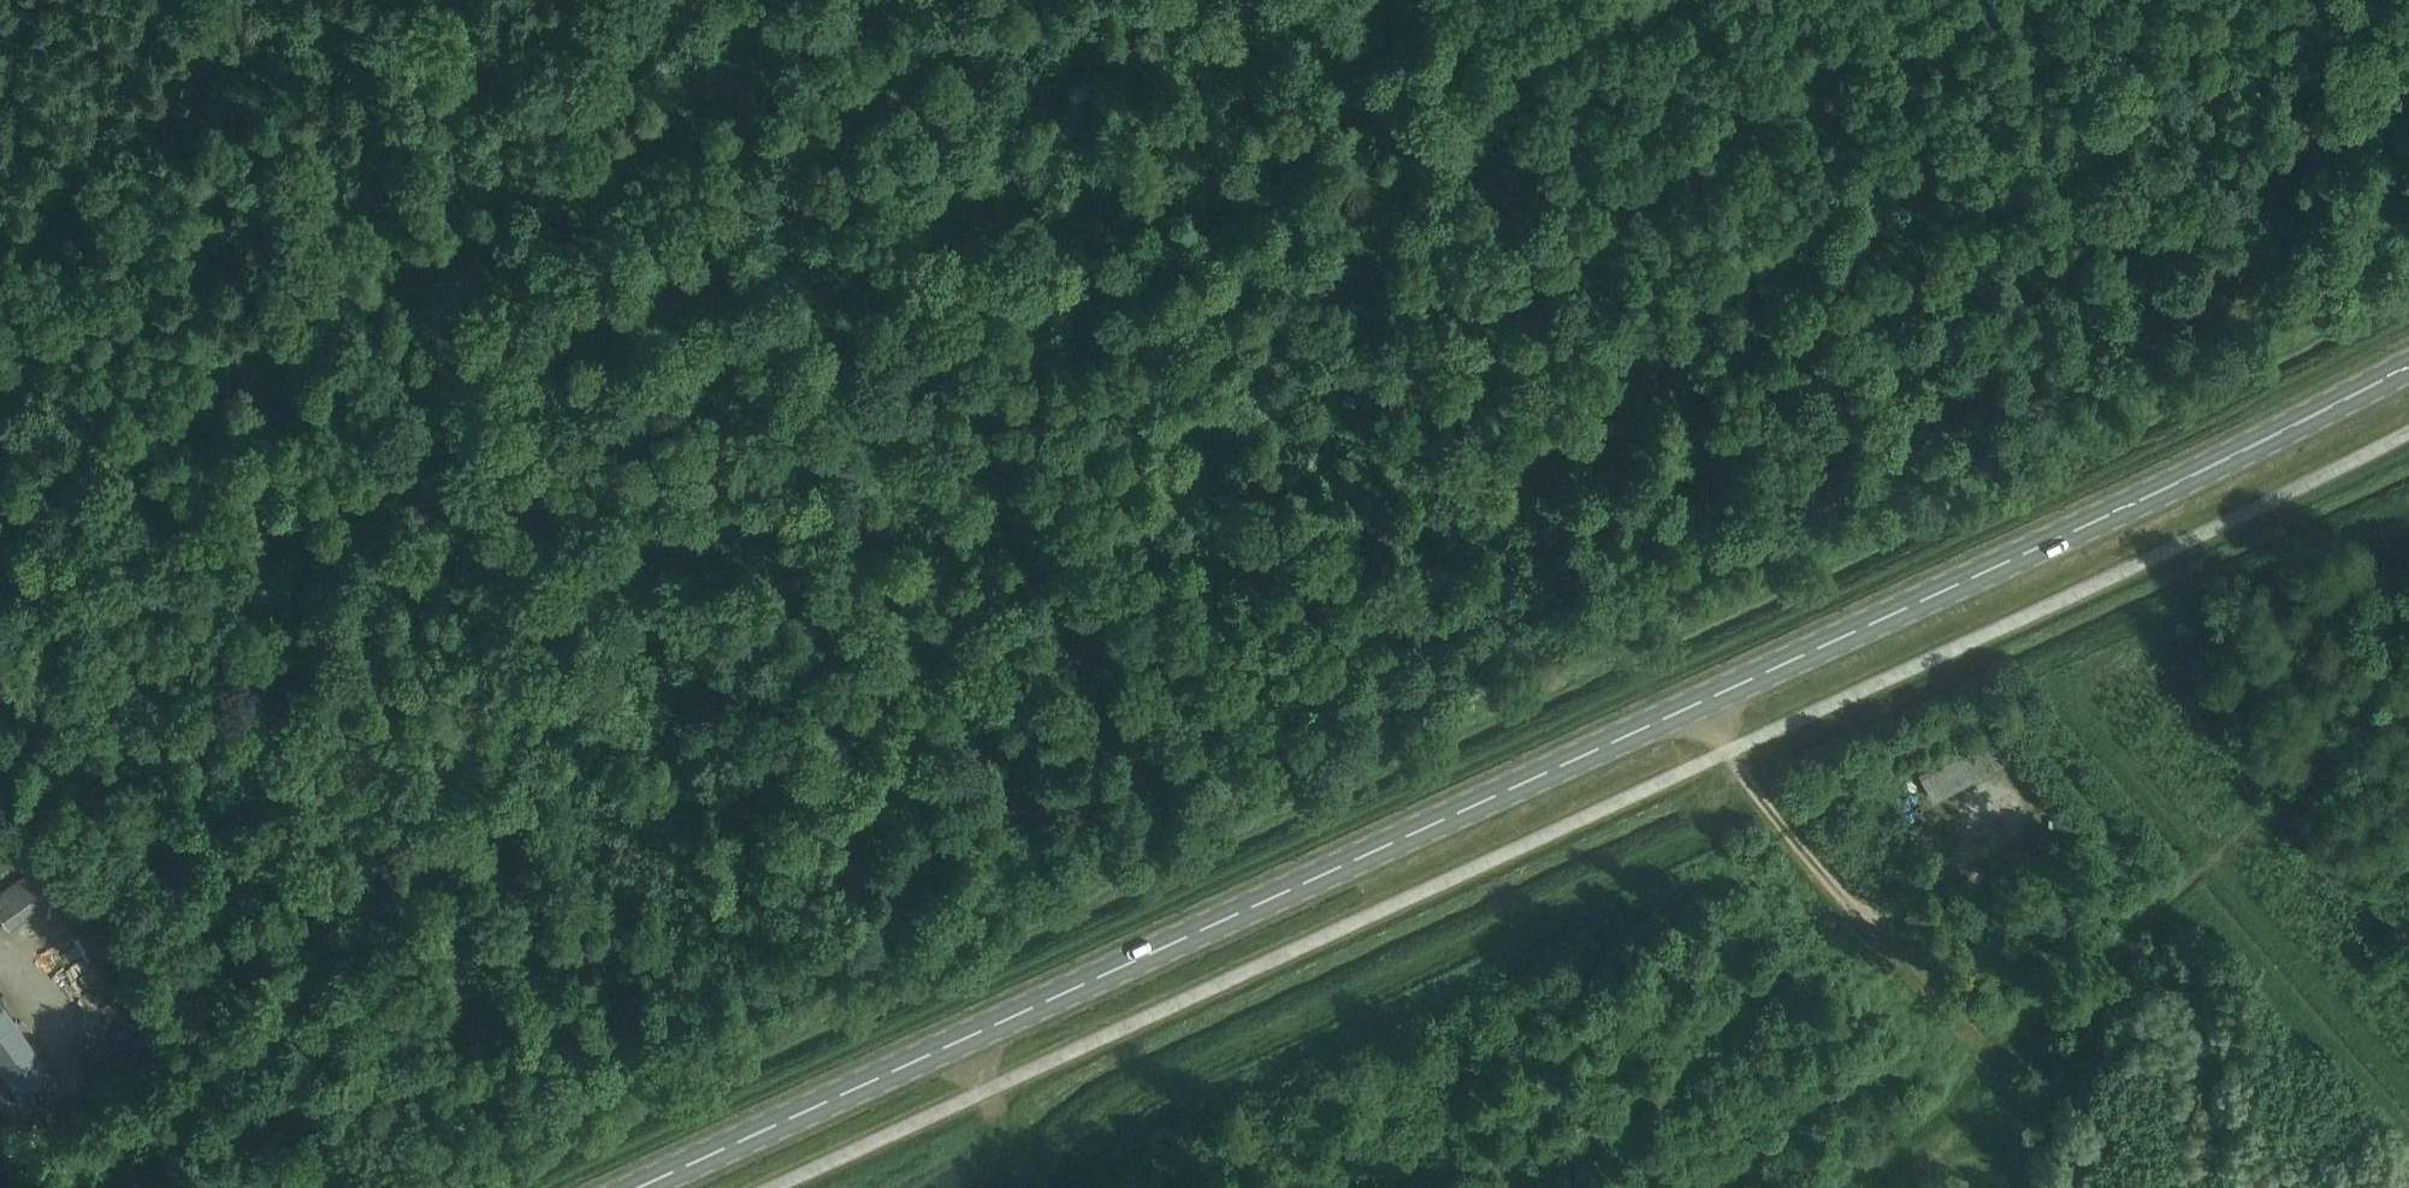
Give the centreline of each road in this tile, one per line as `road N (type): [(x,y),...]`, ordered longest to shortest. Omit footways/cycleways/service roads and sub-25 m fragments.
road 1 (primary): [(613,1187),(2048,546),(2408,368)]
road 2 (track): [(850,0),(0,511)]
road 3 (track): [(133,431),(0,245)]

